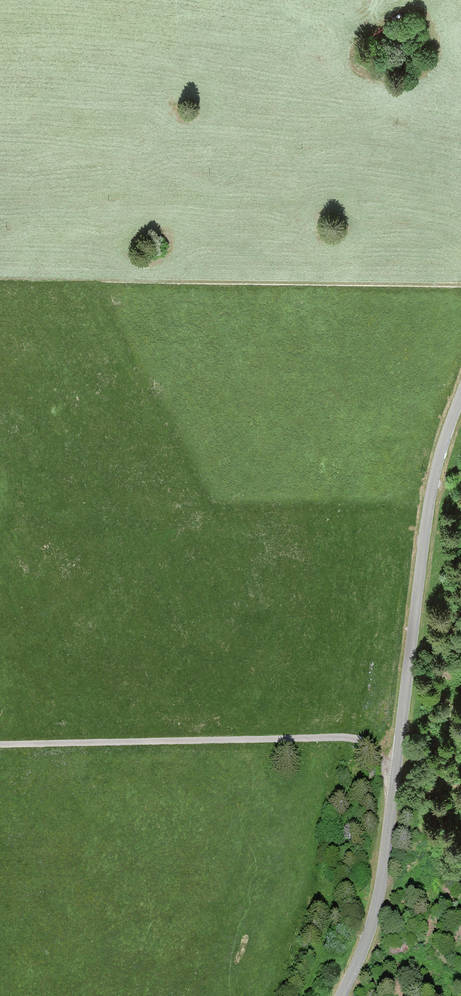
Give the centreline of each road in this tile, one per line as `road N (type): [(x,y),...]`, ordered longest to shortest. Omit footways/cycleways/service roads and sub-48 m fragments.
road 1 (tertiary): [(460,399),(431,502),(380,891),(340,995)]
road 2 (track): [(0,277),(460,284)]
road 3 (track): [(397,765),(358,739),(324,737),(0,743)]

